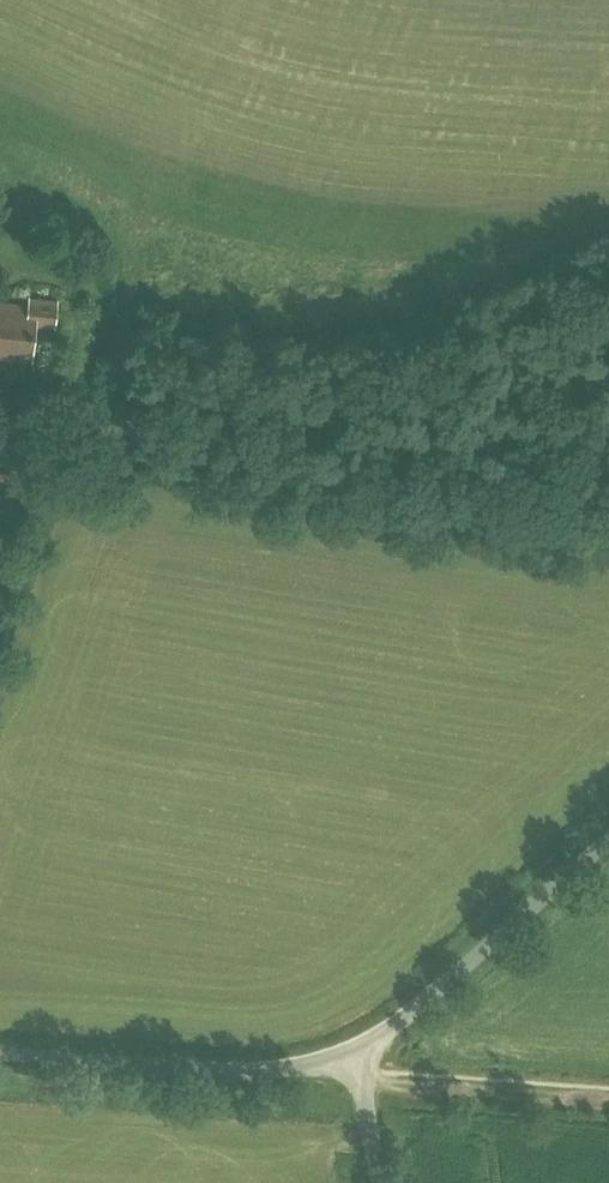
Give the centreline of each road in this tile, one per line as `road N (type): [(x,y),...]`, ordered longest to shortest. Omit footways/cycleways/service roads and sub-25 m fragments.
road 1 (unclassified): [(350,1054),(261,1071),(0,1055)]
road 2 (unclassified): [(350,1054),(419,1006),(608,838)]
road 3 (track): [(608,1101),(362,1078)]
road 4 (unclassified): [(379,1182),(362,1078),(350,1054)]

